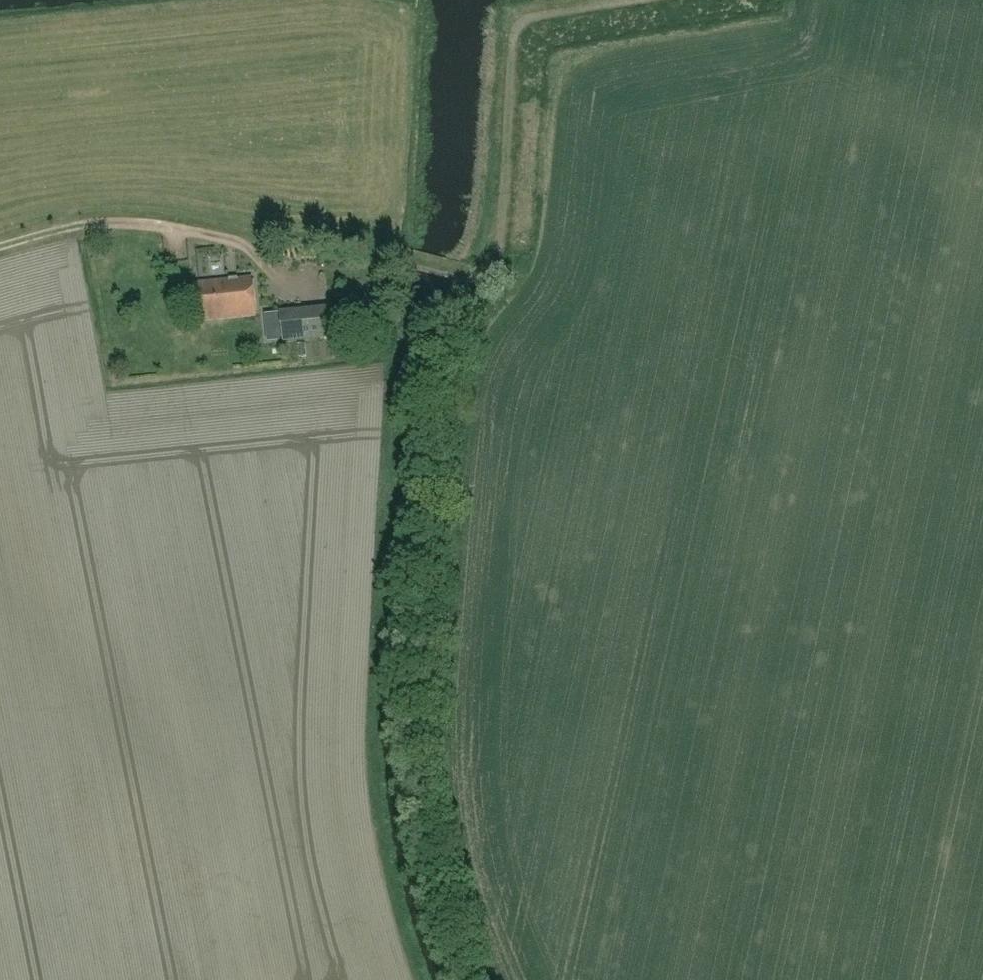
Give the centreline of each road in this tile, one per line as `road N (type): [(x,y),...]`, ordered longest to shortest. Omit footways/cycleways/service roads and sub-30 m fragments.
road 1 (track): [(621,0),(541,14),(515,33),(498,254),(473,272),(414,259)]
road 2 (track): [(0,248),(79,224),(119,223),(239,243),(272,274)]

